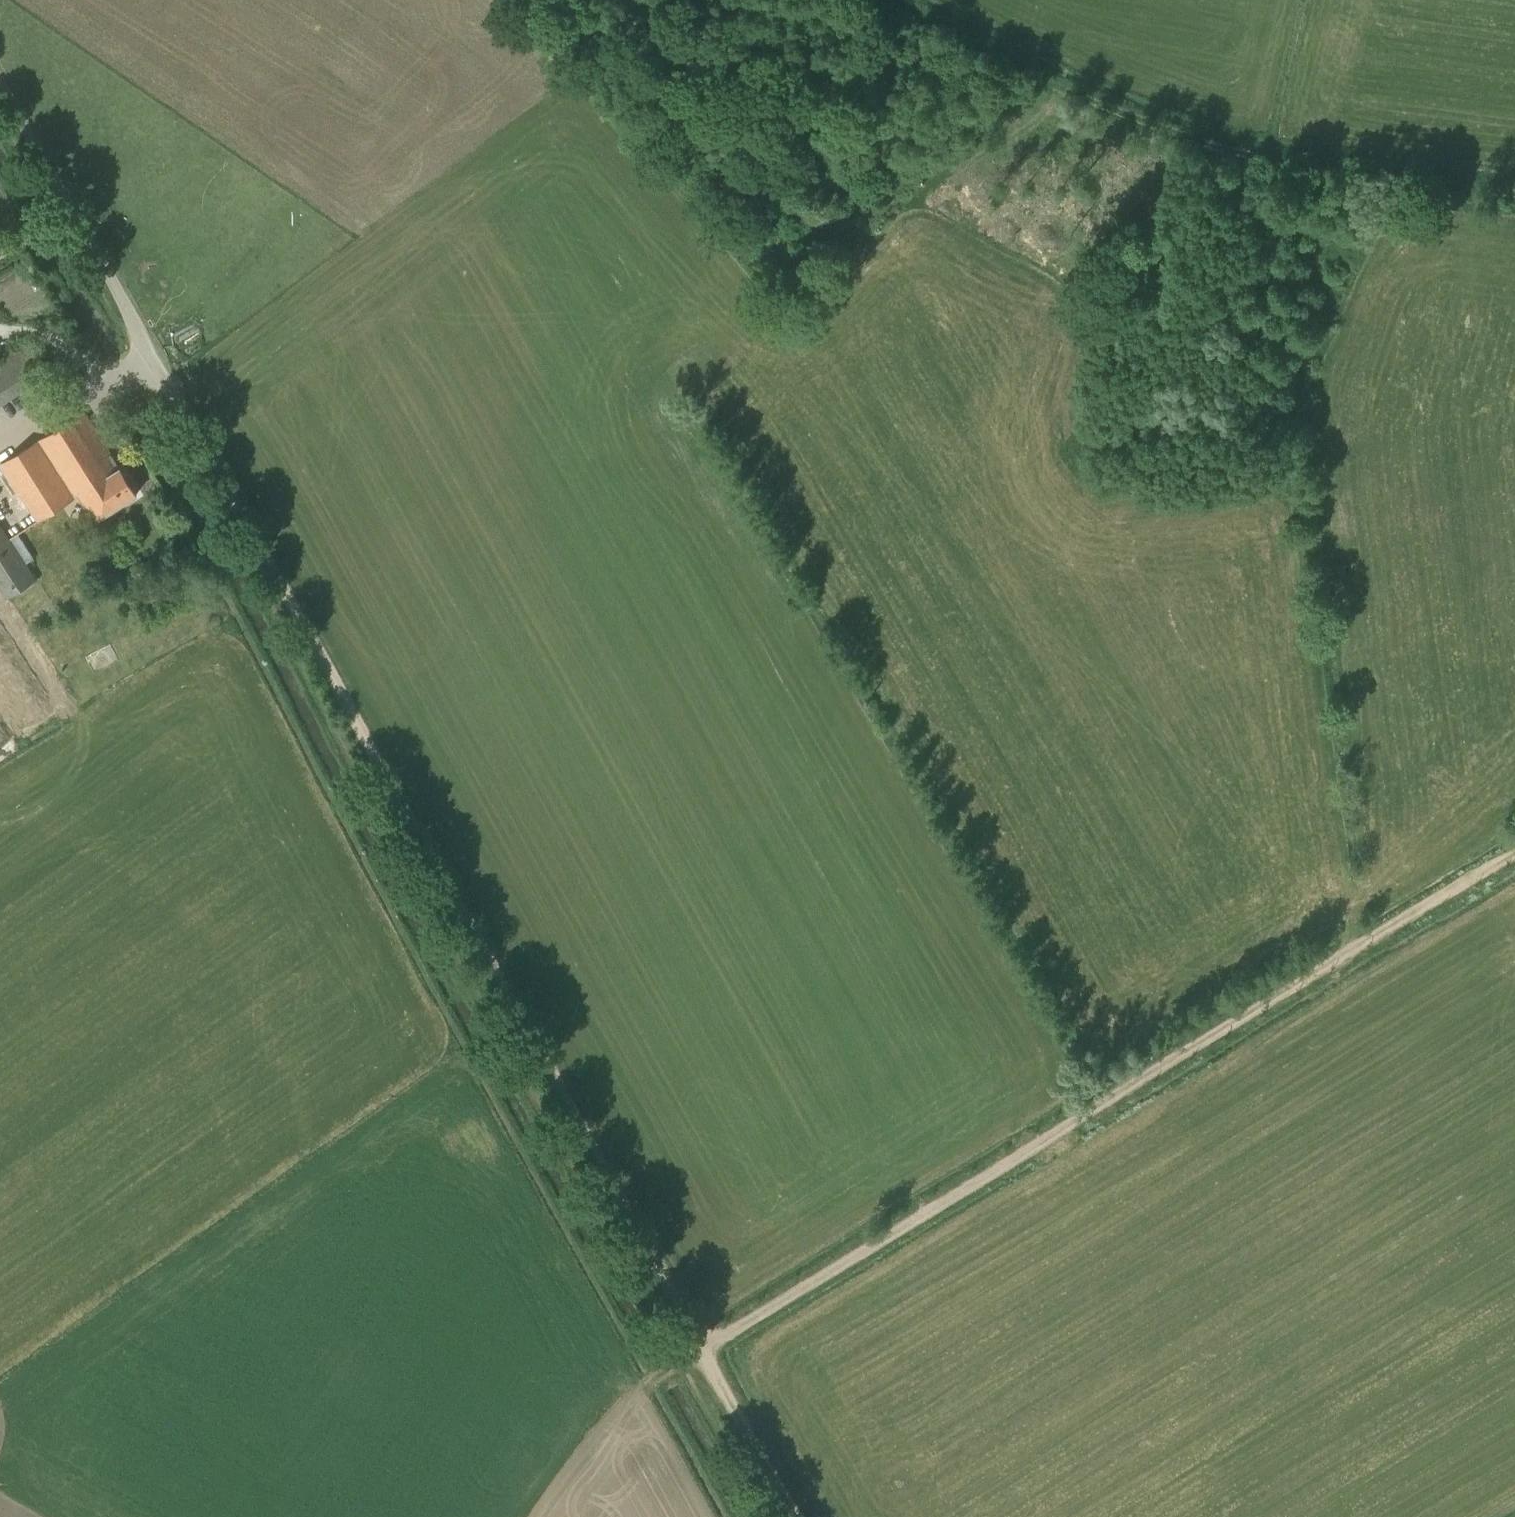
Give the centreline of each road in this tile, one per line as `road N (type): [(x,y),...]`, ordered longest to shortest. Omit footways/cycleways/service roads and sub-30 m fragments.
road 1 (track): [(702,1346),(235,501)]
road 2 (track): [(702,1346),(1514,853)]
road 3 (unclassified): [(235,501),(0,84)]
road 4 (track): [(797,1516),(702,1346)]

